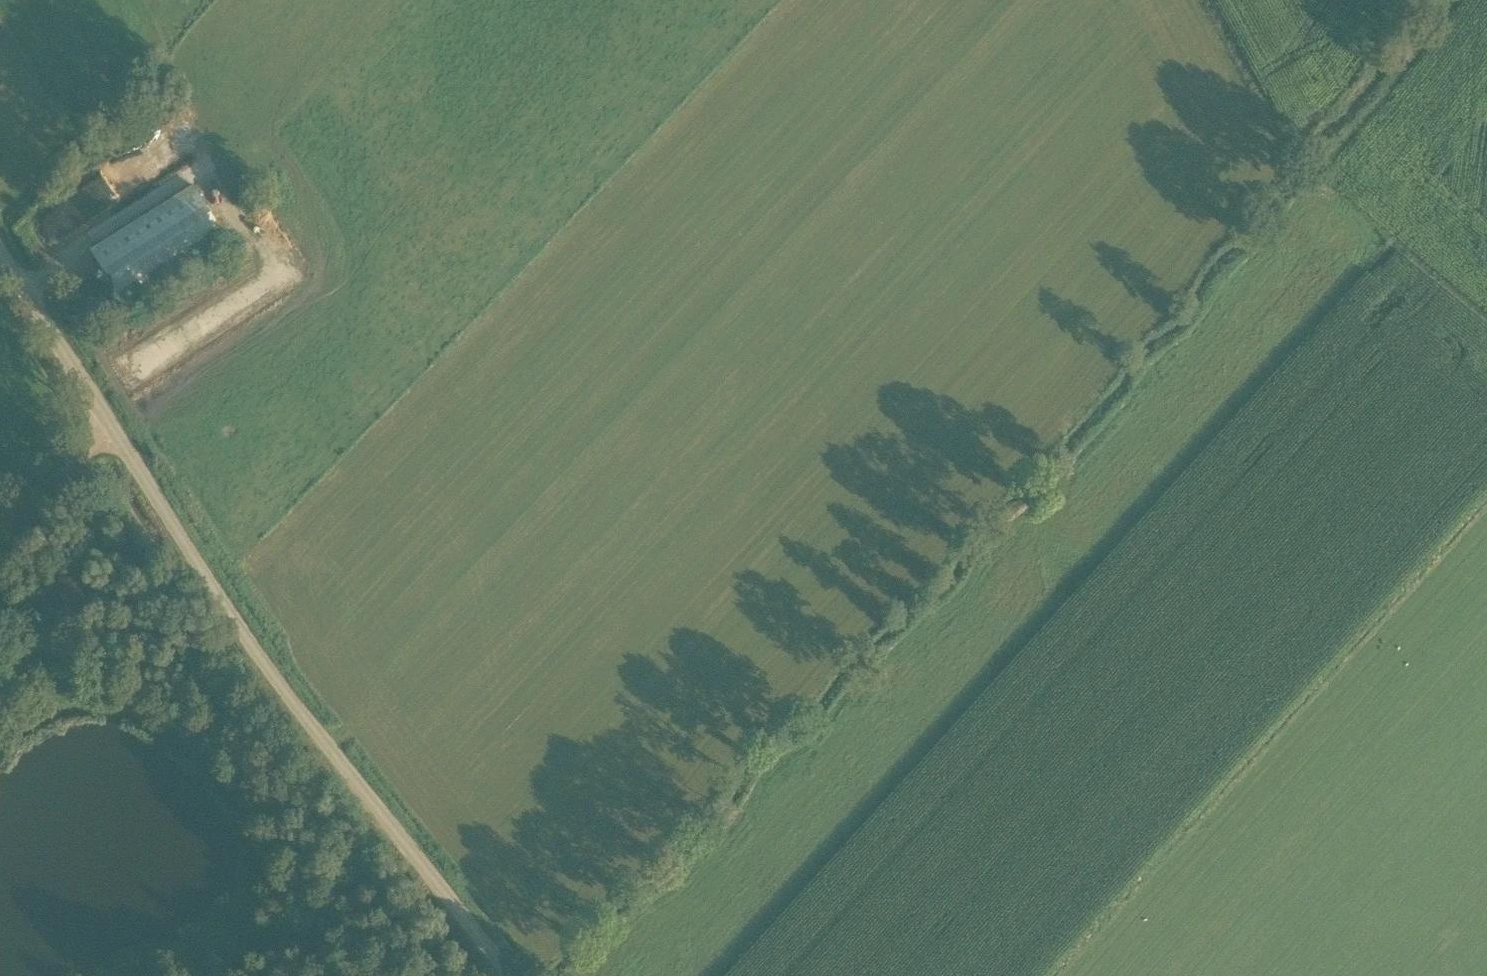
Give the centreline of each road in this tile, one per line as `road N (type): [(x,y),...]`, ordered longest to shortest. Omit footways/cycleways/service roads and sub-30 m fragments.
road 1 (unclassified): [(507,975),(268,671),(109,427),(0,232)]
road 2 (track): [(0,539),(109,427)]

